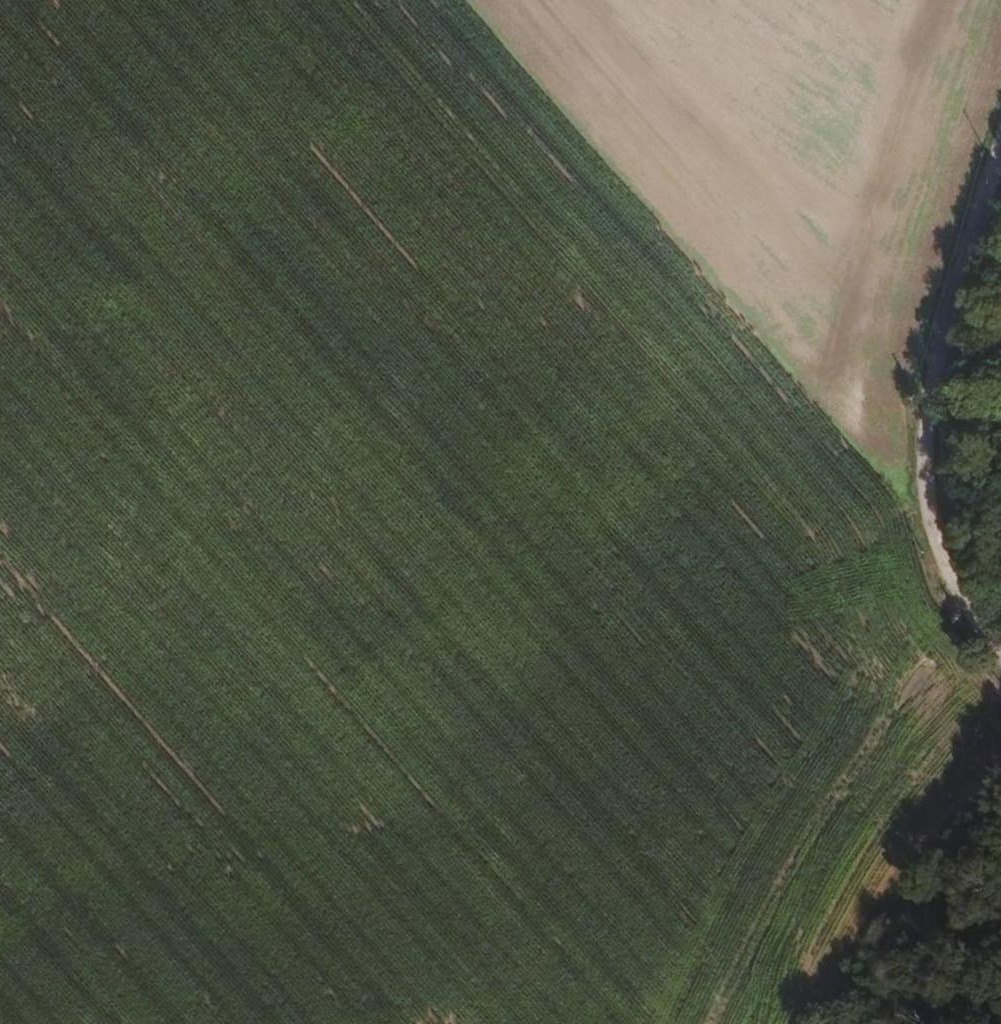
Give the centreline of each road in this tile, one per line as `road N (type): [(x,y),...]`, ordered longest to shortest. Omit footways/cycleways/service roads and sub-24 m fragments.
road 1 (track): [(1000,176),(927,416),(937,539),(1000,640)]

